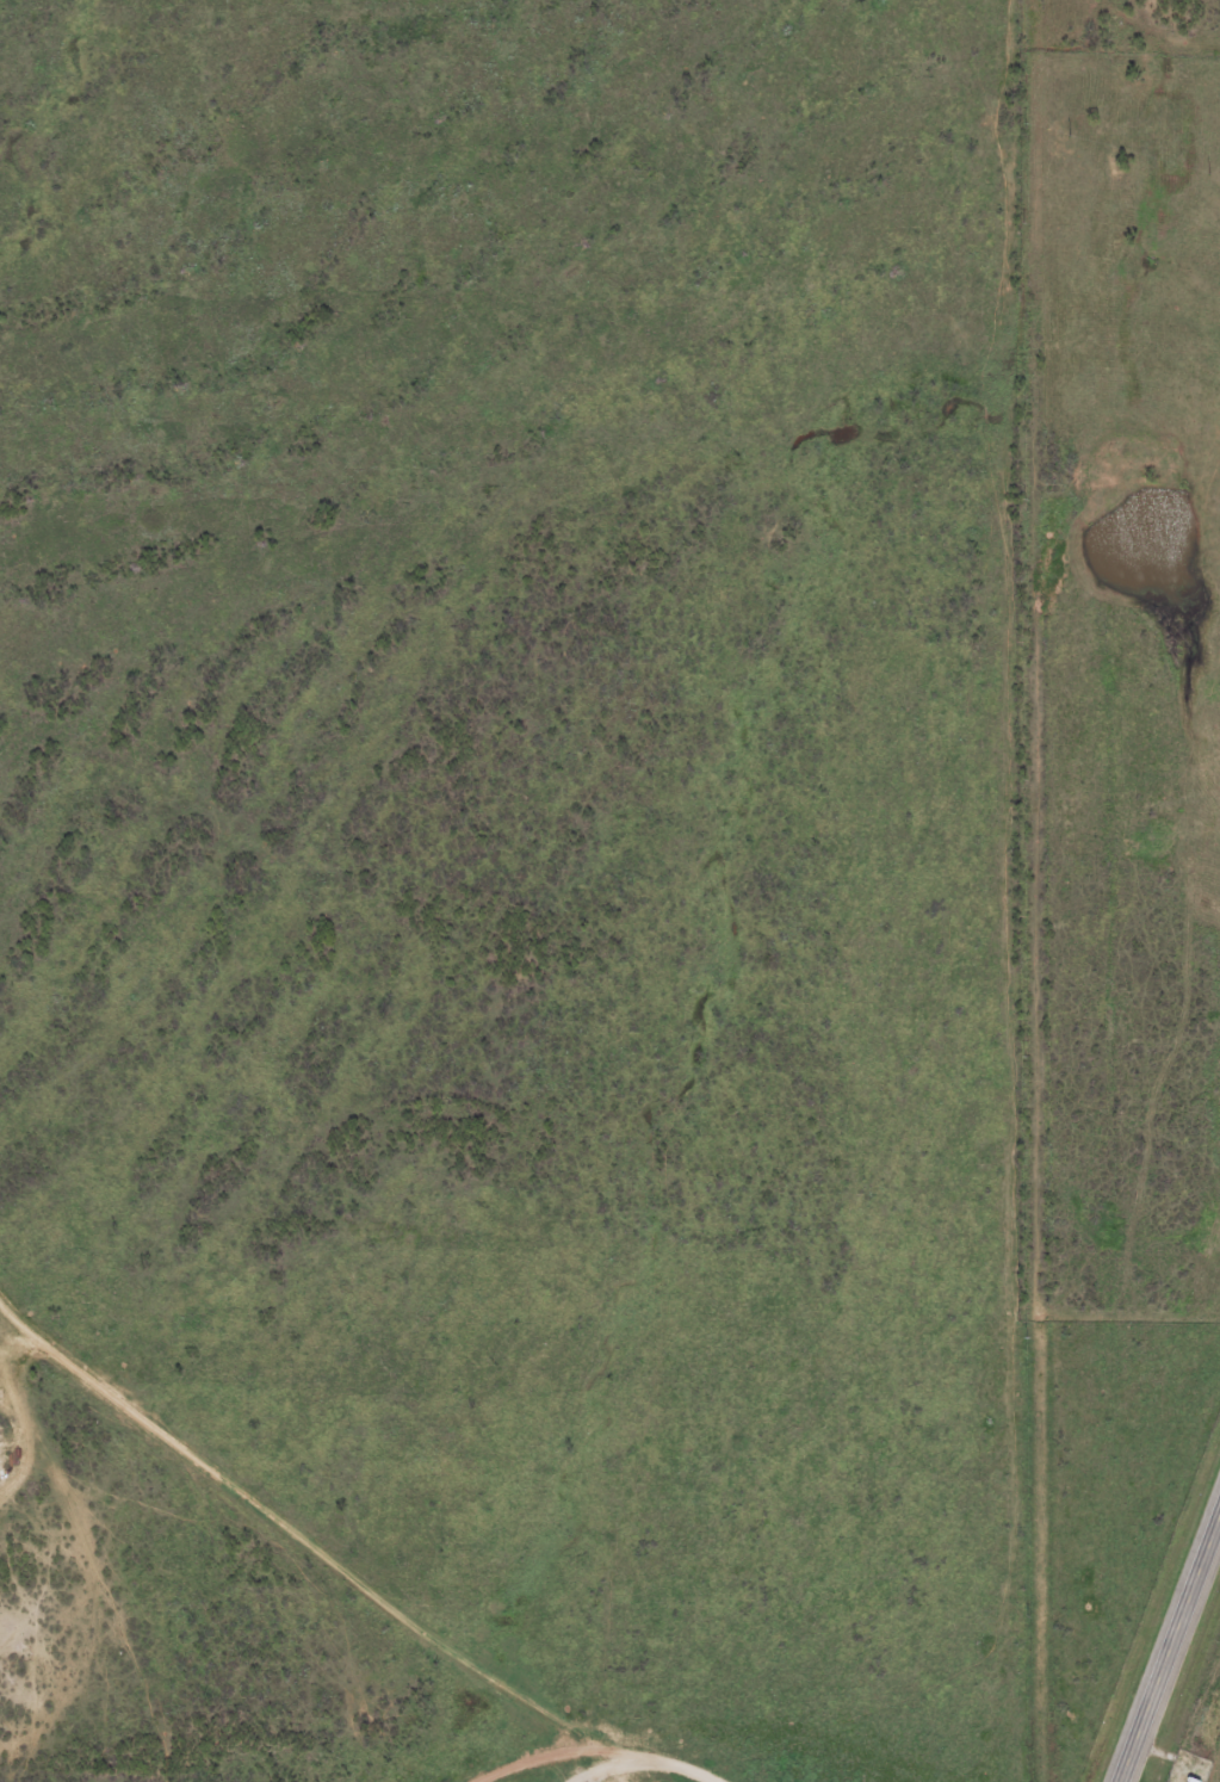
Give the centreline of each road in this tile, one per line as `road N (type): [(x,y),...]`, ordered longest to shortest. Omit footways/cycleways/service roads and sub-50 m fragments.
road 1 (primary): [(1122,1781),(1219,1519)]

